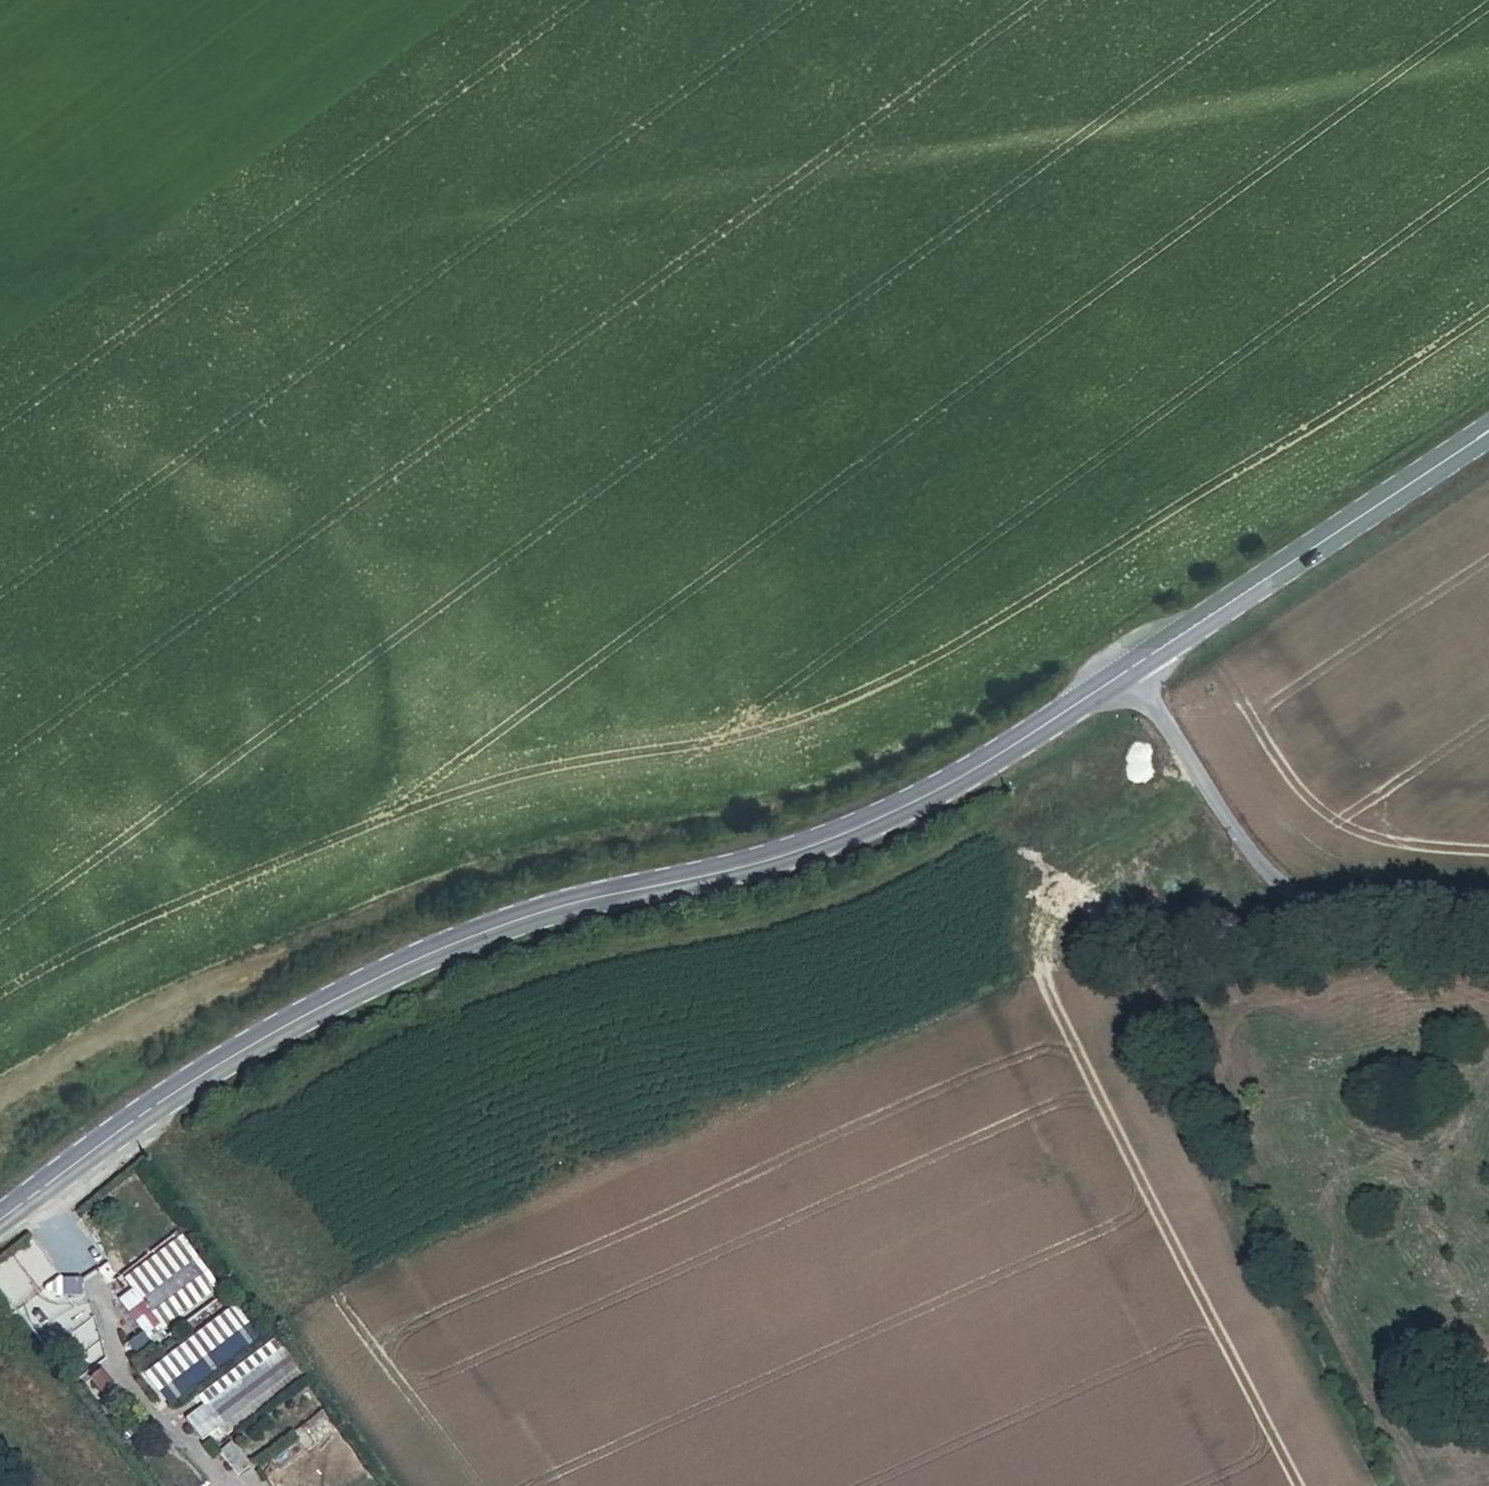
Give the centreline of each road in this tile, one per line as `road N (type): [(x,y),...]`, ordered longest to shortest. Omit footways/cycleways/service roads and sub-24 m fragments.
road 1 (secondary): [(1131,673),(945,789),(835,838),(704,879),(569,906),(442,950),(272,1038),(0,1222)]
road 2 (unclassified): [(1488,926),(1373,916),(1283,888),(1242,844),(1131,673)]
road 3 (secondary): [(1488,435),(1131,673)]

